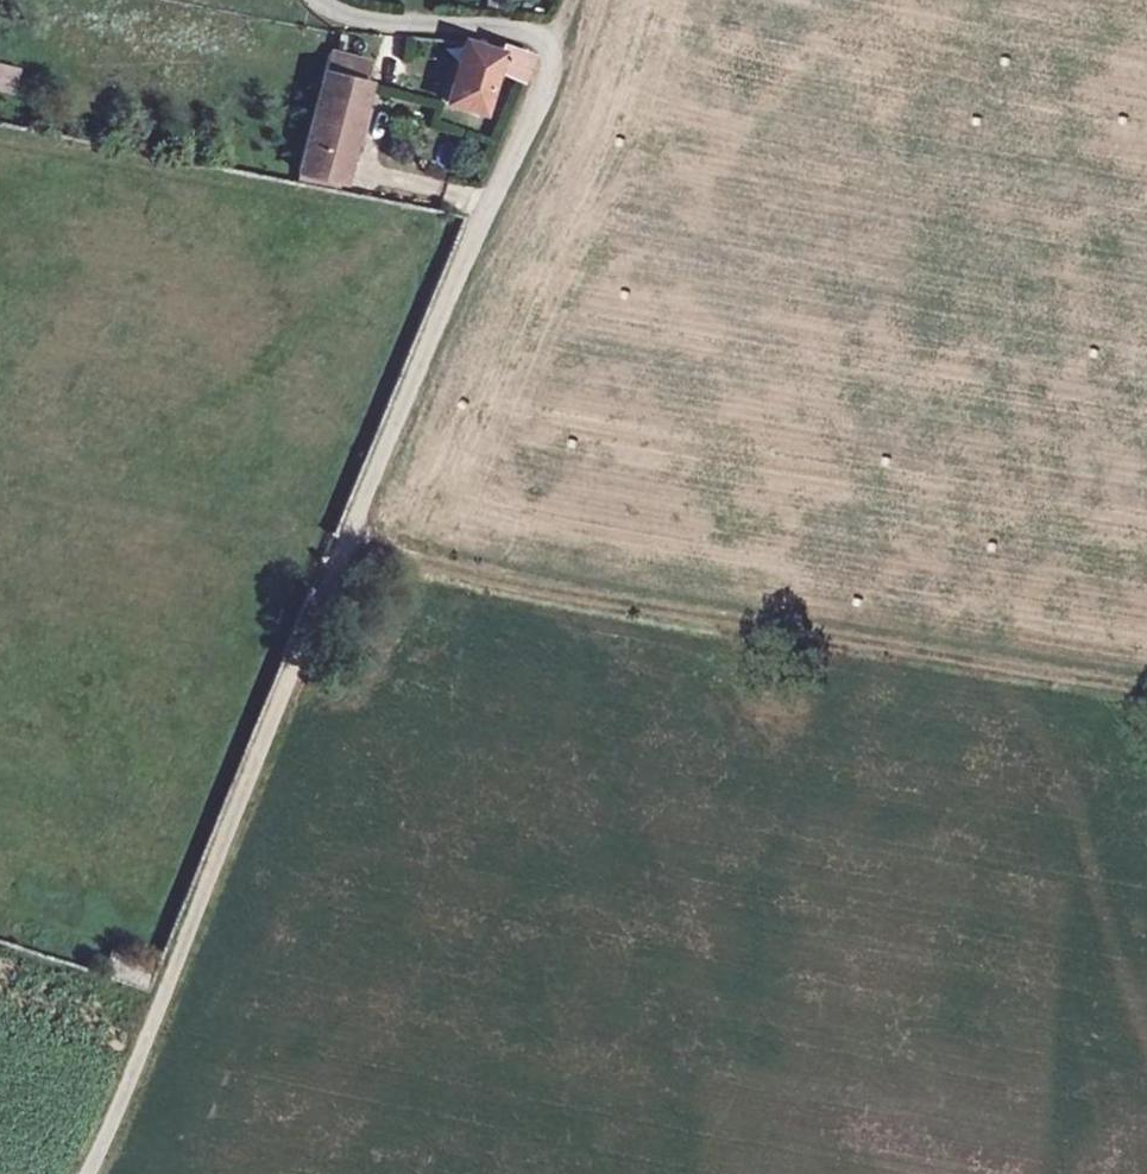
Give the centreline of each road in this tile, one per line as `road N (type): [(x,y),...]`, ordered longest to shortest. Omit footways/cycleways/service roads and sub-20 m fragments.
road 1 (residential): [(329,0),(377,19),(509,24),(546,38),(558,77),(355,523),(91,1173)]
road 2 (track): [(348,541),(460,570),(1146,680)]

